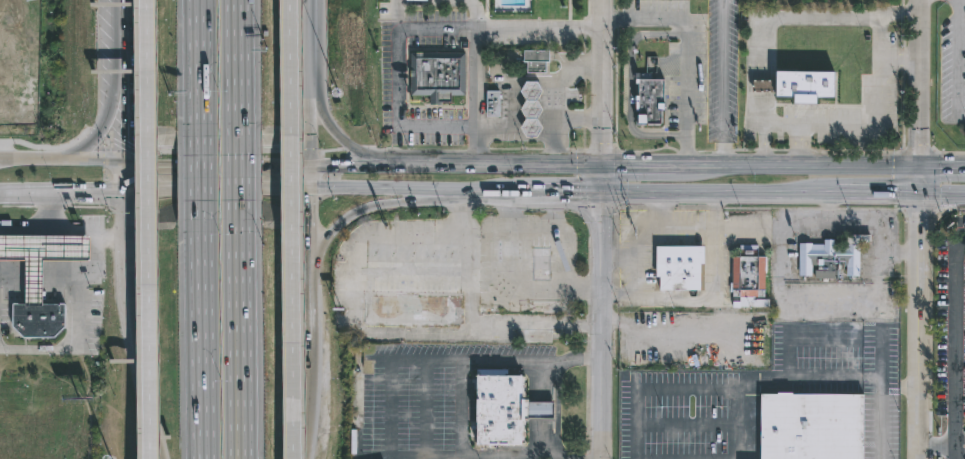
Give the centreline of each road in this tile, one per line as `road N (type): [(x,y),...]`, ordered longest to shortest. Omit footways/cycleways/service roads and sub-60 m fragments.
road 1 (motorway): [(147,0),(152,458)]
road 2 (motorway): [(296,458),(291,0)]
road 3 (residential): [(601,458),(600,165)]
road 4 (motorway): [(124,193),(132,315),(164,458)]
road 5 (residential): [(919,458),(918,195)]
road 6 (motorway): [(243,458),(238,200)]
road 7 (motorway): [(201,201),(206,458)]
road 8 (motorway): [(461,164),(356,149),(327,123),(316,72)]
road 9 (secondary): [(918,166),(722,165)]
road 10 (residential): [(918,195),(919,0)]
road 11 (secondary): [(600,193),(787,194)]
road 12 (secondary): [(124,193),(310,192)]
road 13 (secondary): [(310,164),(125,162)]
road 14 (motorway): [(313,315),(337,233),(354,216),(415,195)]
road 15 (residential): [(600,165),(600,0)]
road 16 (secondary): [(461,164),(310,164)]
road 17 (secondary): [(600,165),(461,164)]
road 18 (motorway): [(237,138),(236,0)]
road 19 (motorway): [(199,0),(200,136)]
road 20 (secondary): [(787,194),(918,195)]
road 21 (tertiary): [(125,162),(0,158)]
road 22 (tertiary): [(0,194),(124,193)]
road 23 (motorway): [(313,315),(310,192)]
road 24 (secondary): [(123,64),(108,125),(97,142),(62,160)]
road 25 (secondary): [(722,165),(600,165)]

